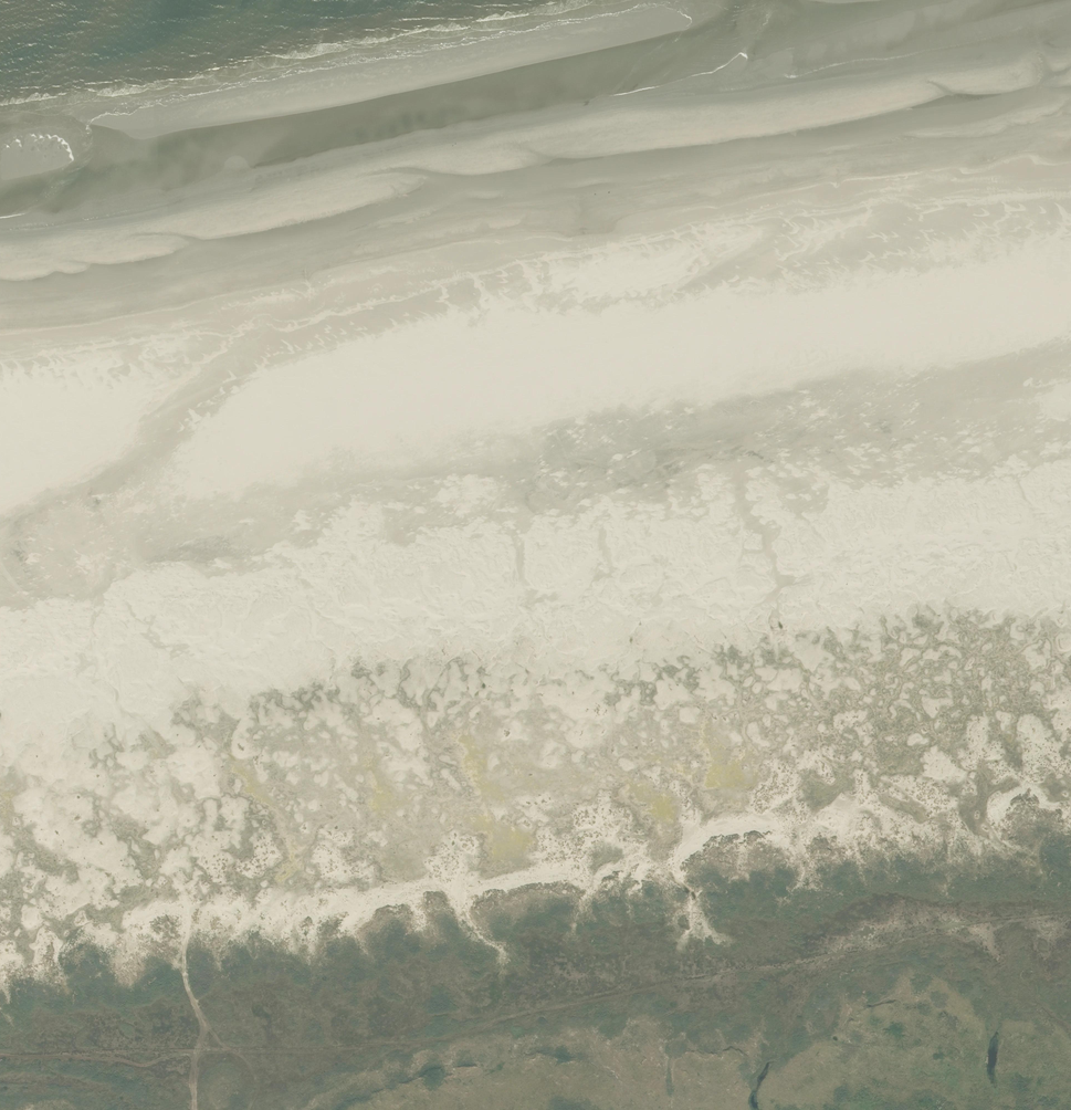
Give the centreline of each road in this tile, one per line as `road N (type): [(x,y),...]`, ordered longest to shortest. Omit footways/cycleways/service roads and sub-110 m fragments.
road 1 (track): [(0,1056),(426,1042),(689,978),(1070,911)]
road 2 (track): [(193,1109),(204,1031),(184,974),(190,906),(166,868),(152,800),(129,755),(123,700)]

